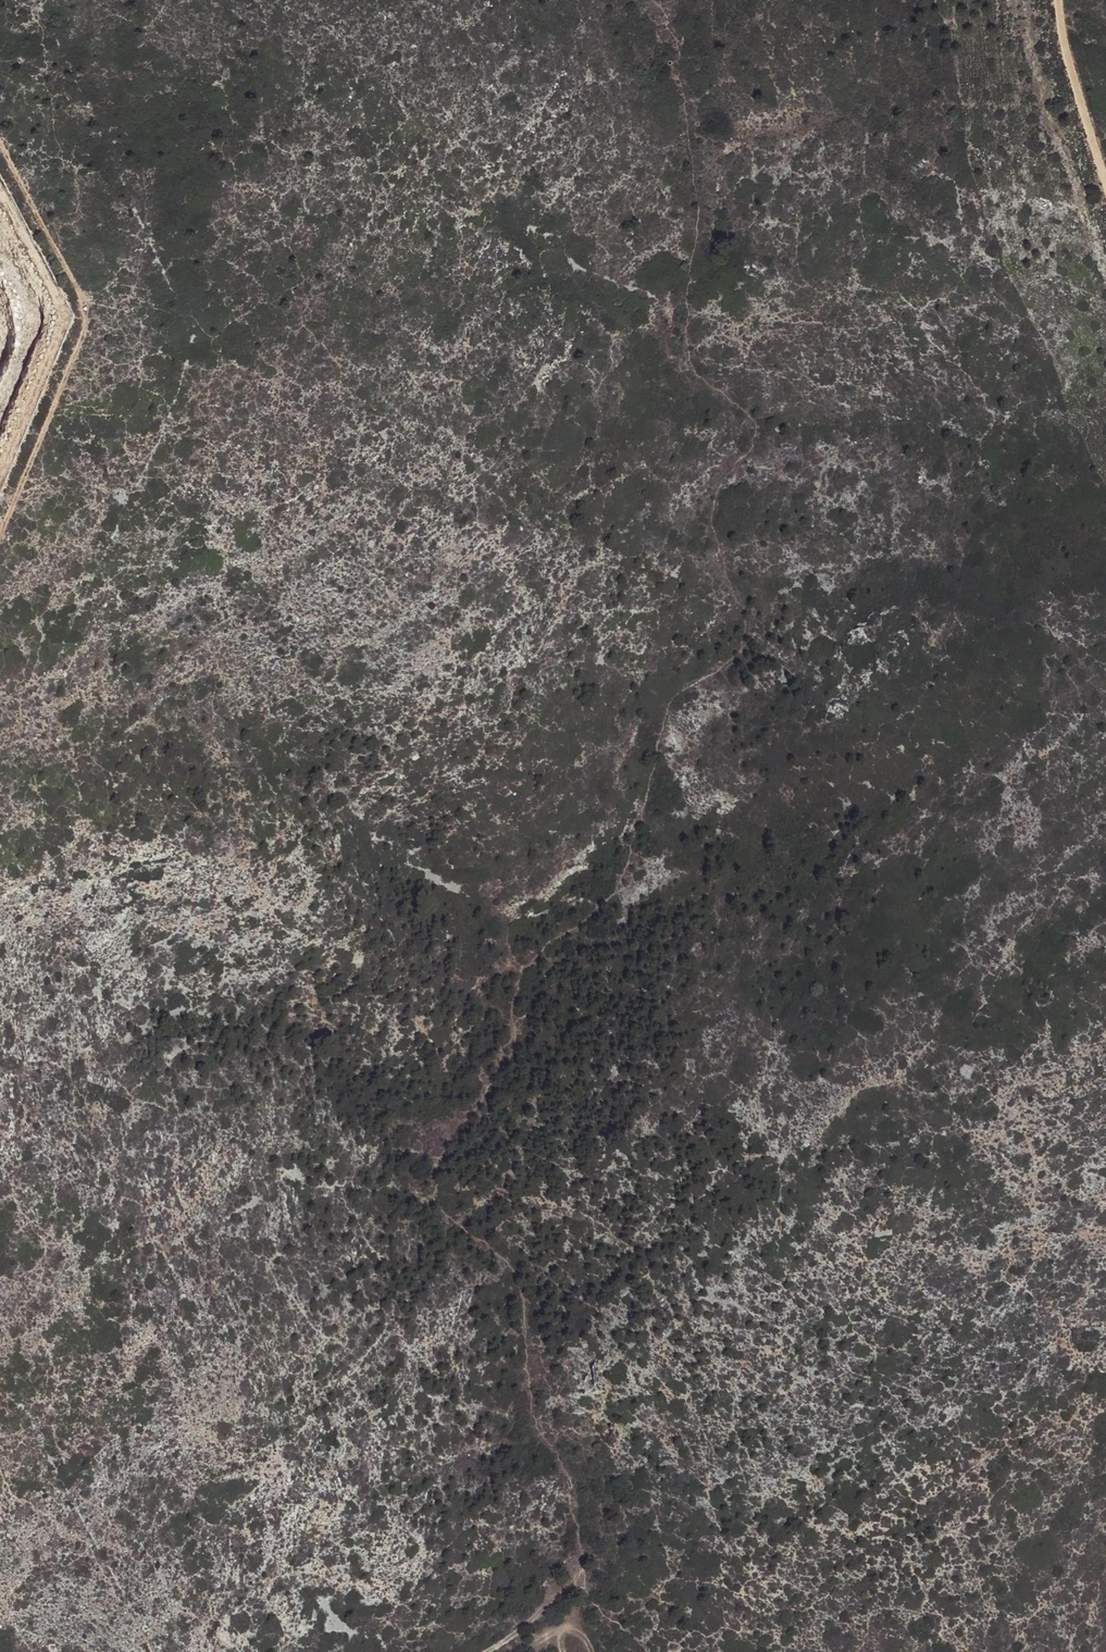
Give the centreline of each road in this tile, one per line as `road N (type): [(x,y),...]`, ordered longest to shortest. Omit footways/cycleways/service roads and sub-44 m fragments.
road 1 (track): [(0,141),(81,294),(87,319),(0,534)]
road 2 (track): [(1105,178),(1061,36),(1058,0)]

